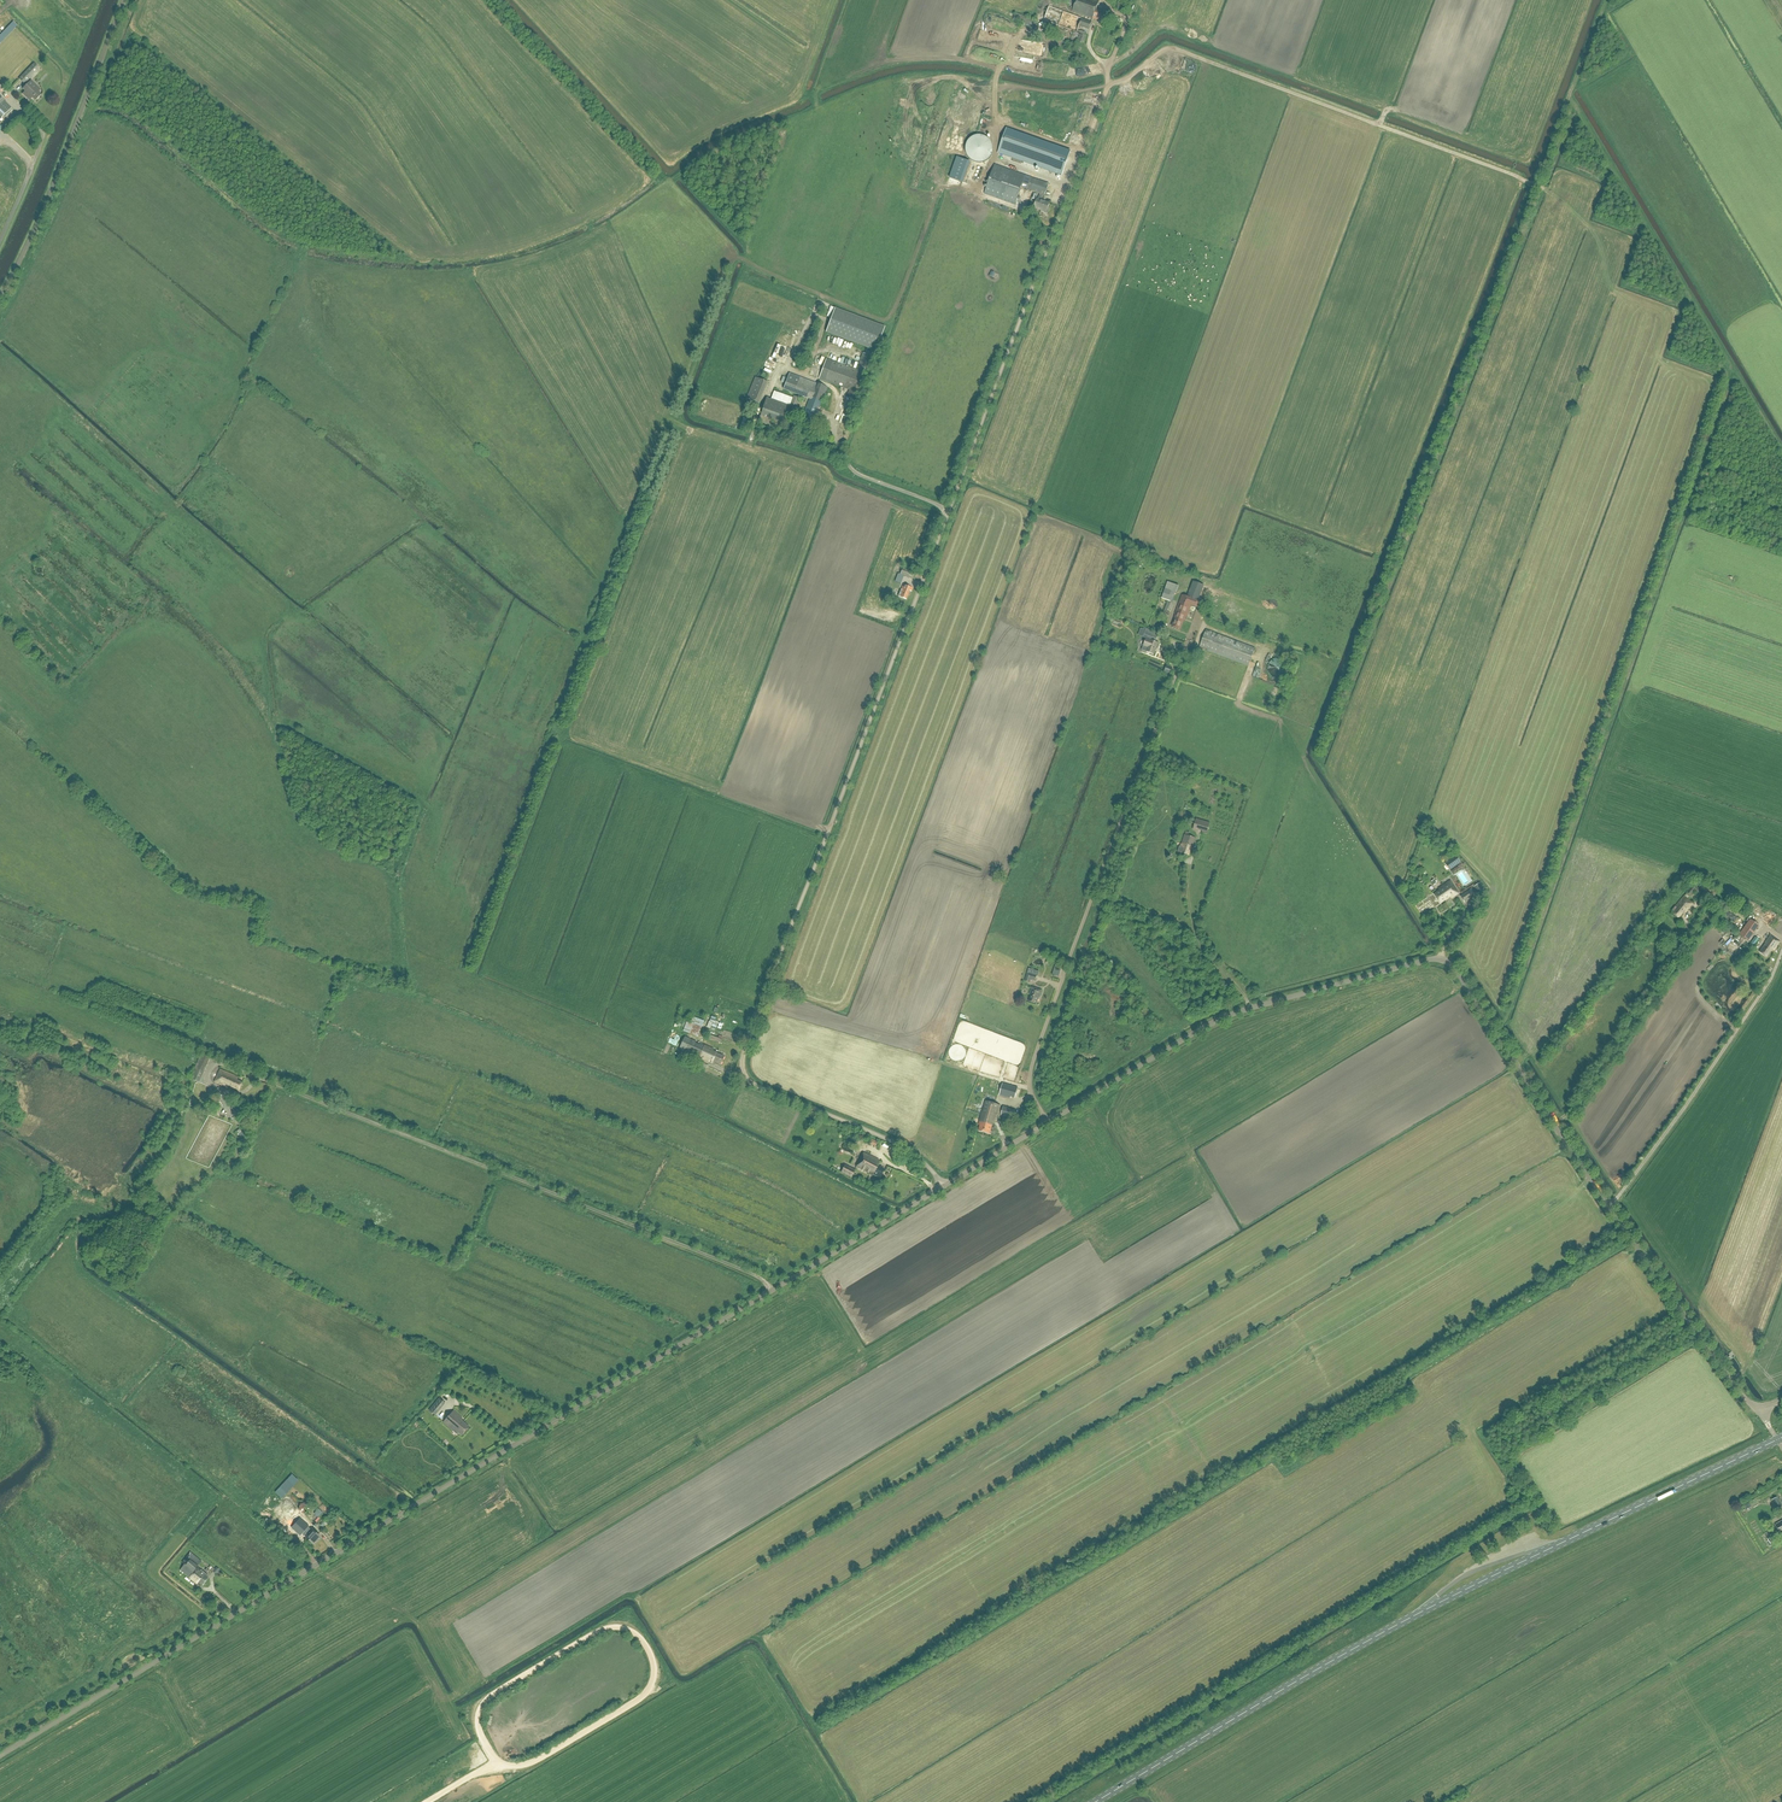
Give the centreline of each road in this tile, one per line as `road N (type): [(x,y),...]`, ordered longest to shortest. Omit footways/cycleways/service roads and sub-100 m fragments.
road 1 (unclassified): [(942,1186),(896,1144),(753,1084),(742,1060),(1107,86)]
road 2 (unclassified): [(1758,1412),(1617,1219),(1454,968),(1440,959),(1212,1023),(942,1186)]
road 3 (unclassified): [(942,1186),(0,1754)]
road 4 (primary): [(1094,1801),(1411,1617),(1777,1440)]
road 5 (track): [(1730,368),(1505,1022),(1495,1031)]
road 6 (track): [(267,1082),(746,1271),(770,1291)]
road 7 (track): [(1558,186),(1536,187),(1174,49),(1107,86)]
road 8 (track): [(601,1630),(624,1629),(643,1641),(654,1666),(650,1687),(537,1761),(513,1768),(494,1761),(475,1722),(487,1698)]
road 9 (unclassified): [(0,296),(55,180),(124,0)]
road 10 (track): [(1570,95),(1730,368)]
road 11 (track): [(1250,1009),(1198,933),(1190,863)]
road 12 (track): [(487,1698),(601,1630)]

